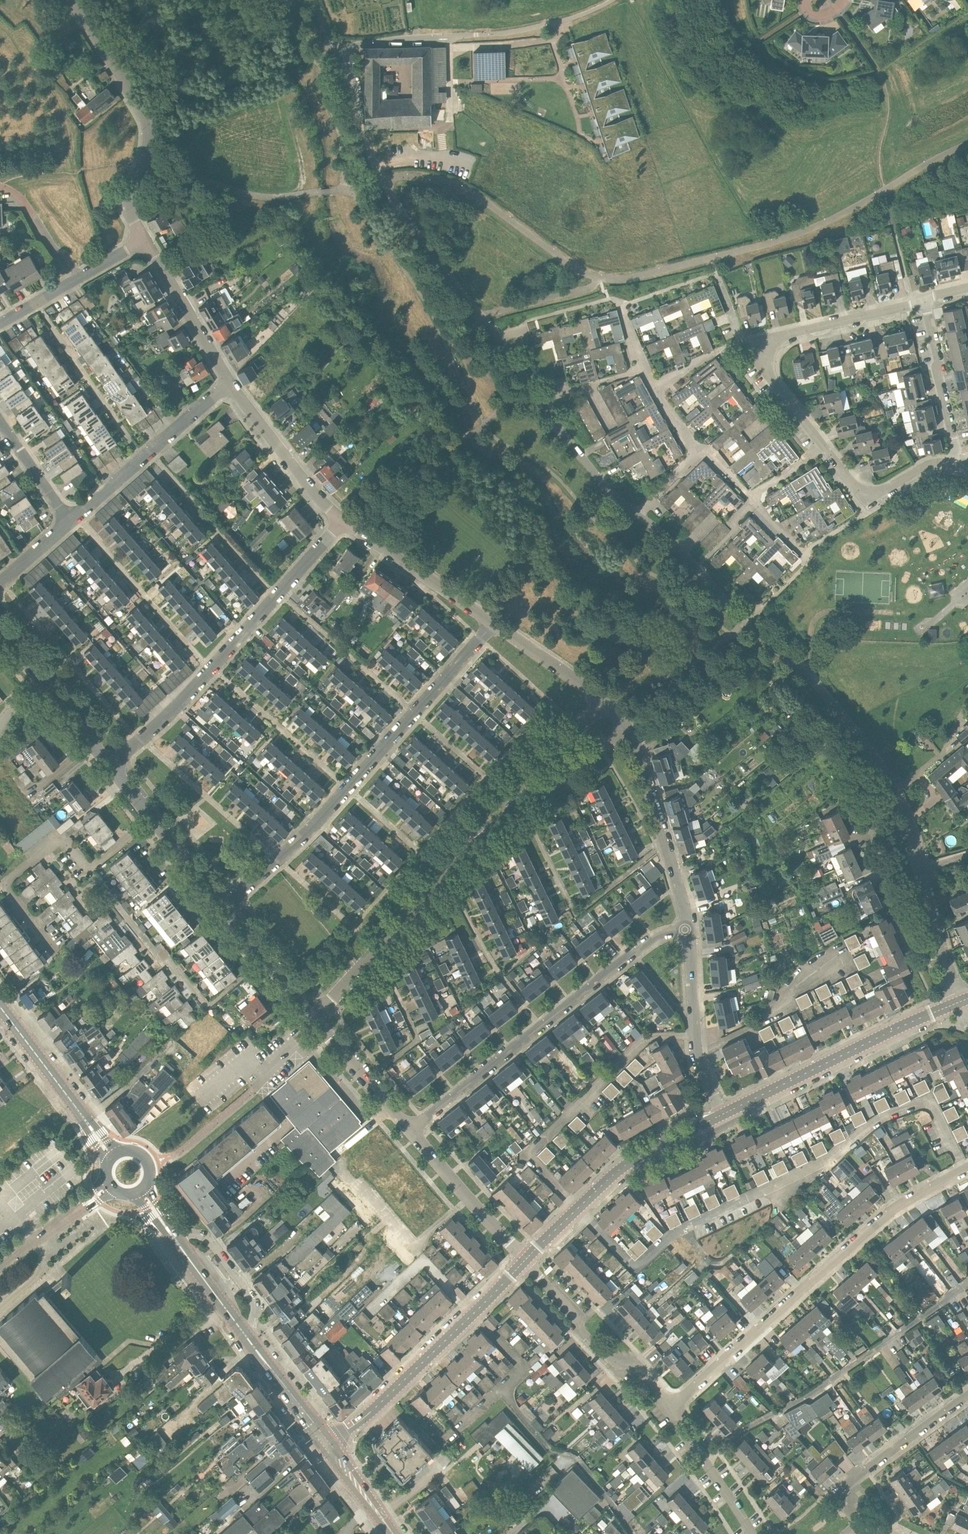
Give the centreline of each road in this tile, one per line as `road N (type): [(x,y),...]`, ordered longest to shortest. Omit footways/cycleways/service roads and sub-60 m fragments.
road 1 (residential): [(950,463),(926,466),(875,494),(861,491),(761,357),(763,347),(782,335),(924,297)]
road 2 (residential): [(226,908),(347,790),(492,623)]
road 3 (residential): [(669,1410),(886,1216),(967,1167)]
road 4 (unclassified): [(745,622),(681,551),(603,484),(499,340)]
road 5 (residential): [(410,1132),(652,940),(689,928)]
road 6 (residential): [(110,766),(182,700),(343,521)]
road 7 (unclassified): [(499,340),(376,167),(336,49)]
road 8 (tertiary): [(328,1446),(140,1190)]
road 9 (residential): [(924,870),(903,805),(872,751),(808,675),(745,622)]
road 10 (residential): [(328,1446),(524,1261)]
road 11 (unclassified): [(145,240),(131,206),(148,136),(68,0)]
road 12 (residential): [(722,1115),(961,1001)]
road 13 (residential): [(524,1261),(619,1171),(722,1115)]
road 14 (residential): [(336,49),(570,18)]
road 15 (residential): [(315,1017),(468,842)]
road 16 (residential): [(669,1410),(641,1370),(609,1363),(582,1334),(572,1307),(524,1261)]
road 17 (residential): [(70,522),(230,382)]
road 18 (unclassified): [(689,928),(626,730)]
road 19 (residential): [(607,704),(502,792),(468,842)]
road 20 (residential): [(468,842),(626,730)]
road 21 (residential): [(722,1115),(697,1053),(689,928)]
road 22 (tertiary): [(112,1157),(0,1007)]
road 23 (residential): [(857,1524),(857,1477),(967,1395)]
road 24 (residential): [(492,623),(343,521)]
road 25 (residential): [(343,521),(230,382)]
road 26 (residential): [(110,766),(0,628)]
road 27 (residential): [(524,1261),(410,1132)]
road 28 (residential): [(950,463),(955,449),(924,297)]
road 29 (residential): [(230,382),(145,240)]
road 30 (residential): [(30,862),(60,840),(90,868),(152,818)]
road 31 (residential): [(753,1533),(669,1410)]
road 32 (residential): [(315,1017),(226,908)]
road 33 (residential): [(607,704),(492,623)]
road 34 (residential): [(0,1267),(111,1185)]
road 35 (residential): [(961,1001),(924,870)]
road 36 (unclassified): [(410,1132),(327,1031)]
road 37 (residential): [(70,522),(0,421)]

